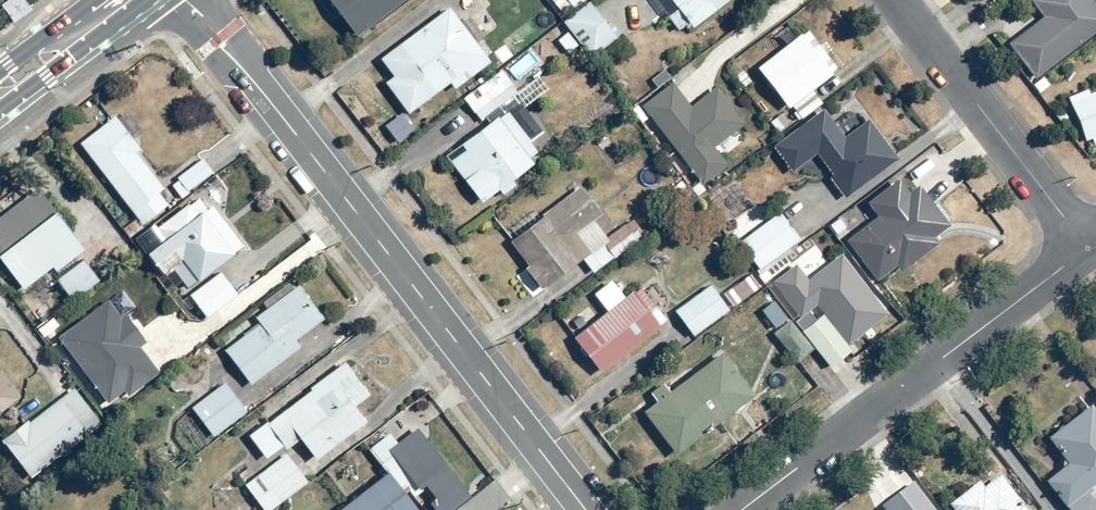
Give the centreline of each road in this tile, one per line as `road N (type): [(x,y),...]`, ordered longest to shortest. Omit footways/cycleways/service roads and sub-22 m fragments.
road 1 (residential): [(584,509),(188,0)]
road 2 (residential): [(740,509),(1085,251)]
road 3 (residential): [(892,0),(1085,251)]
road 4 (secondary): [(0,90),(131,0)]

